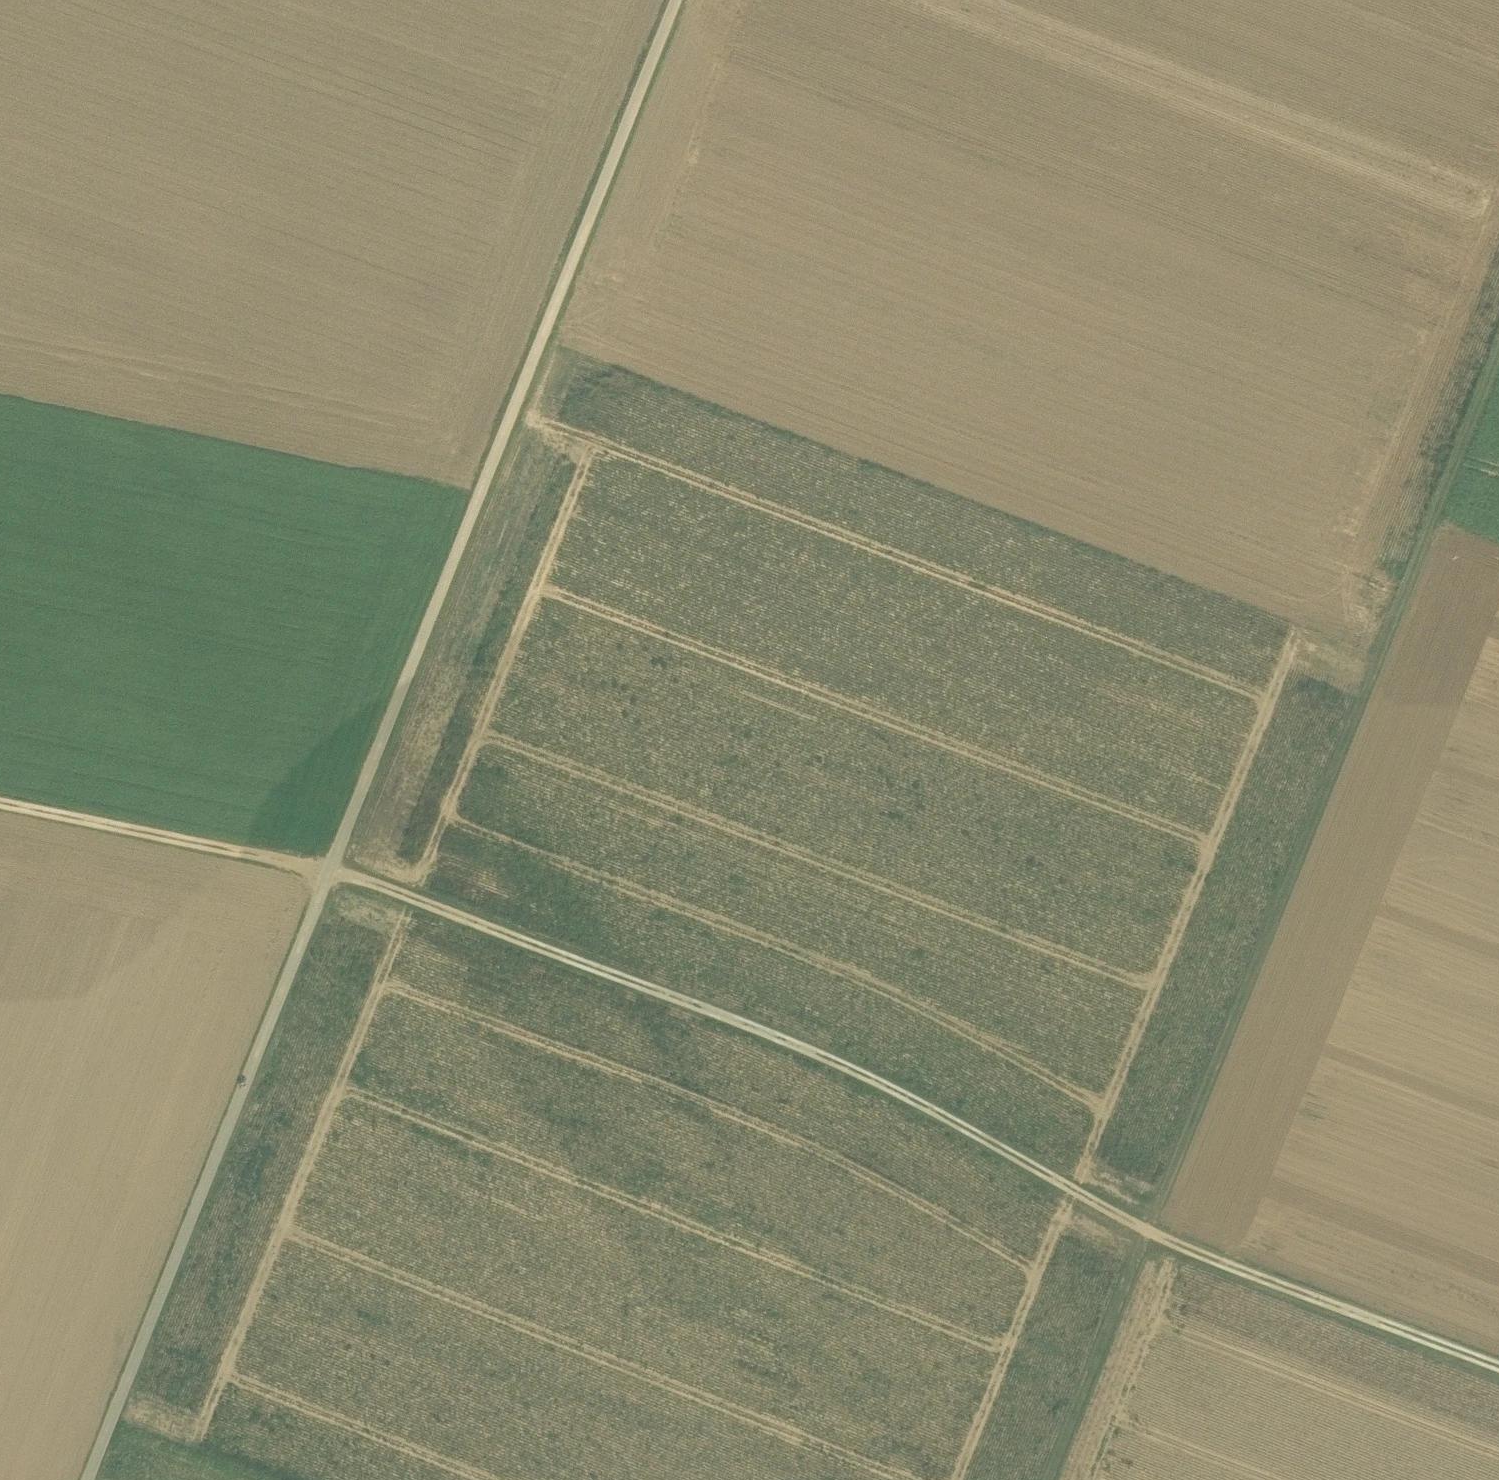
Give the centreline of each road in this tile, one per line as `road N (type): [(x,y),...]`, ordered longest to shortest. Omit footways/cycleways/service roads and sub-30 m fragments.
road 1 (track): [(1498,1369),(1146,1234),(973,1130),(777,1038),(330,874),(0,805)]
road 2 (track): [(89,1479),(675,0)]
road 3 (track): [(1498,350),(1146,1234)]
road 4 (track): [(1048,1479),(1146,1234)]

